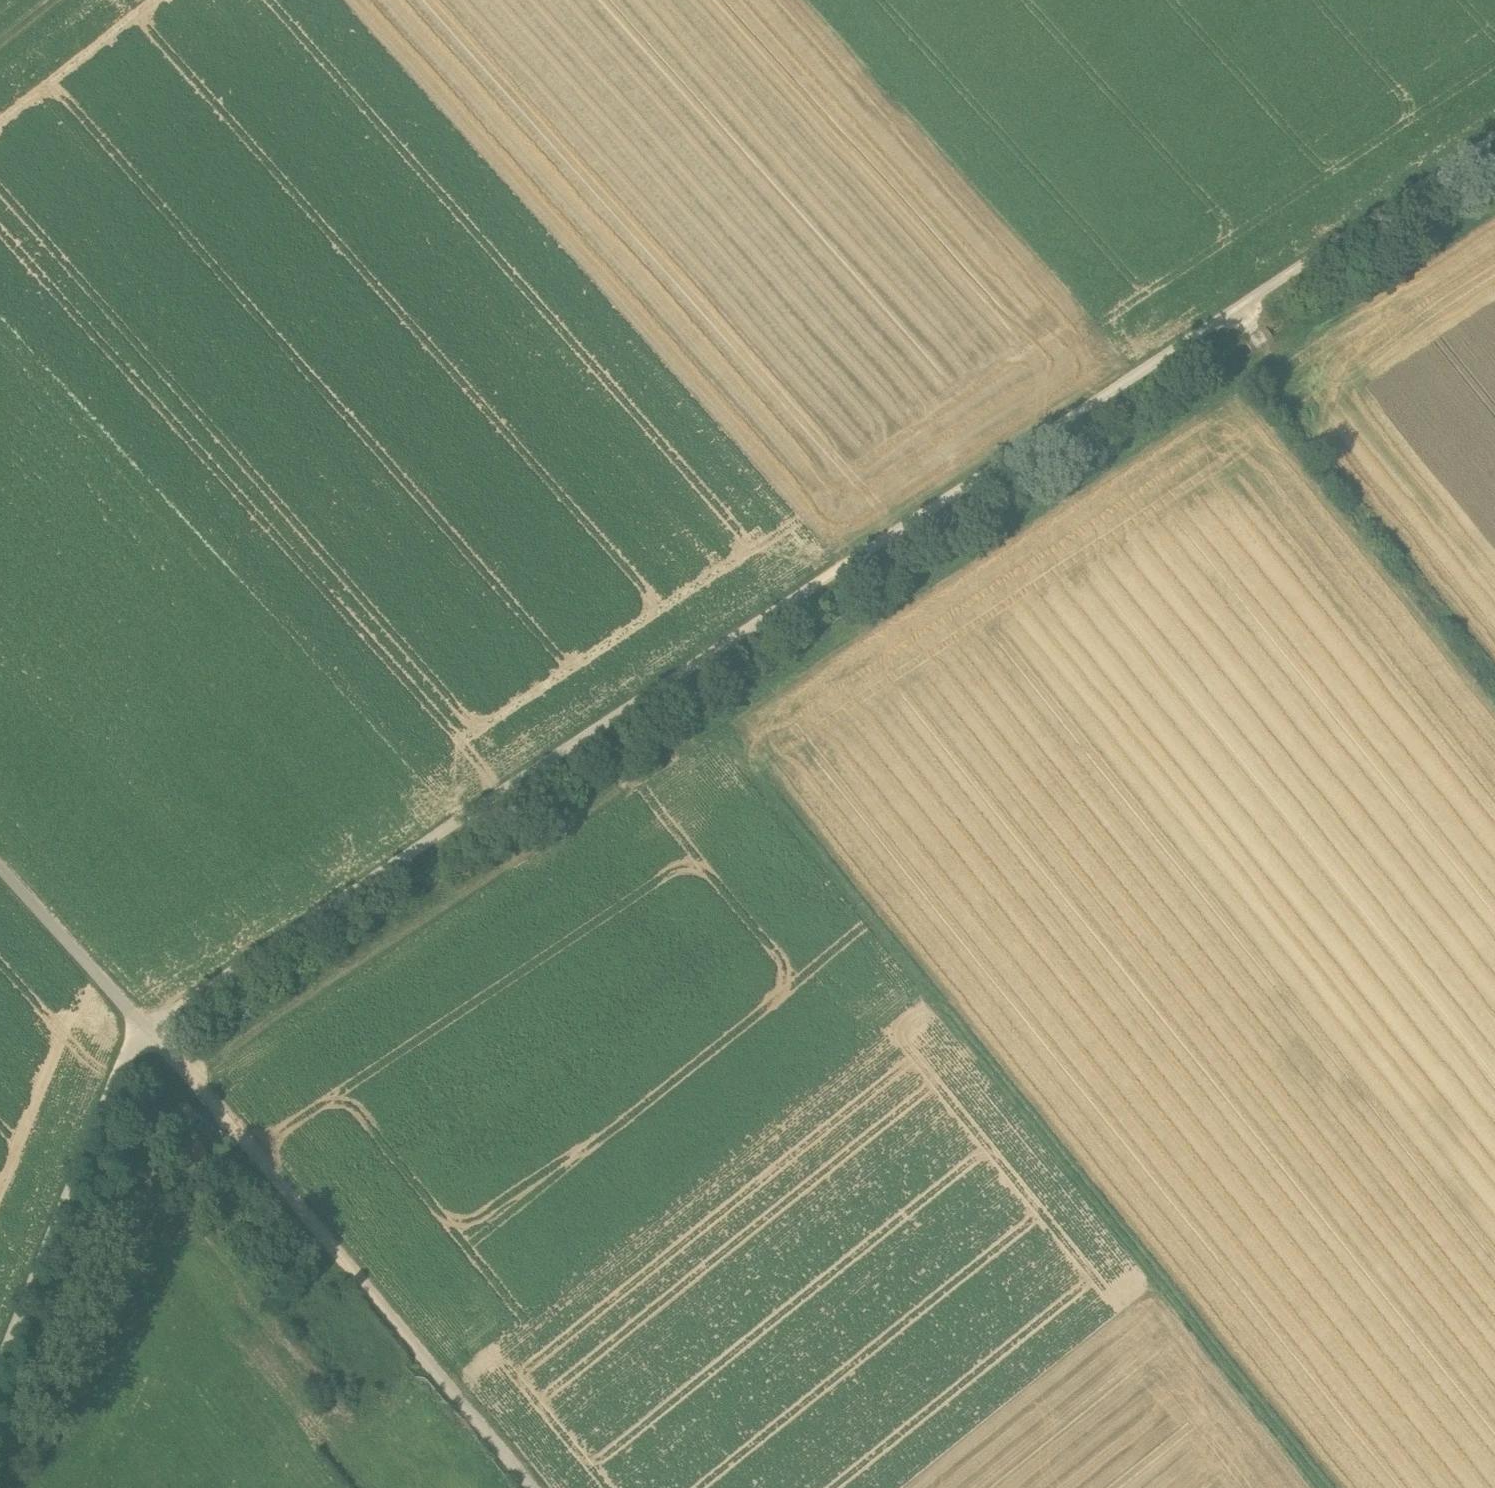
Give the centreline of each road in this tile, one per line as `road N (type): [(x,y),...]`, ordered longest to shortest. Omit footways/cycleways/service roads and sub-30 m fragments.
road 1 (track): [(528,1487),(187,1077),(140,1032),(1494,139)]
road 2 (track): [(187,1077),(354,954),(710,725),(1327,1487)]
road 3 (track): [(710,725),(1271,356),(1236,309)]
road 4 (track): [(0,875),(140,1032),(0,1356)]
road 5 (track): [(1271,356),(1494,206)]

